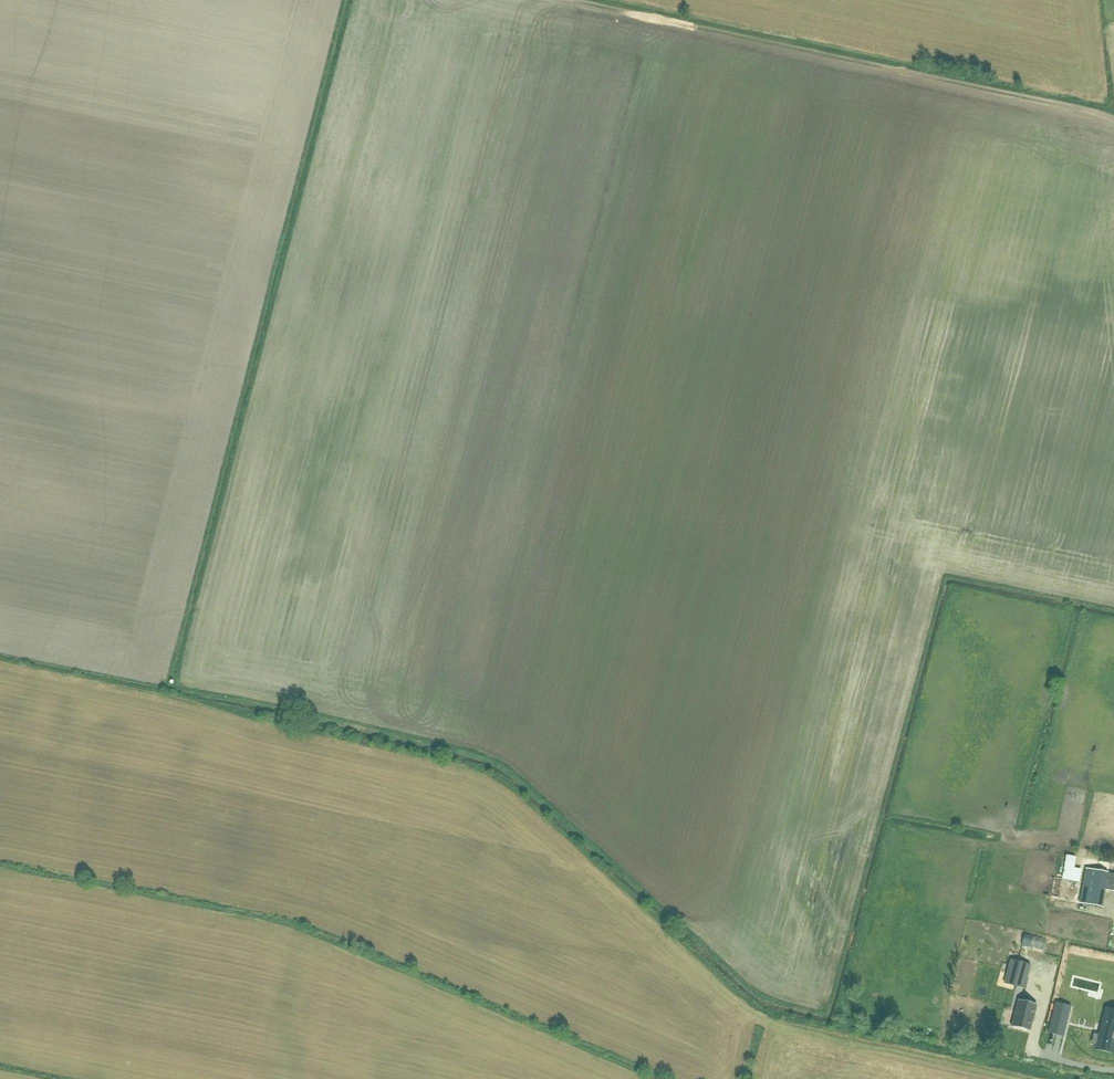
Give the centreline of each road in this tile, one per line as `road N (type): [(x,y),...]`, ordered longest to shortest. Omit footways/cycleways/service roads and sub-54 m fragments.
road 1 (track): [(1020,1078),(841,1035),(771,1032),(762,1052)]

